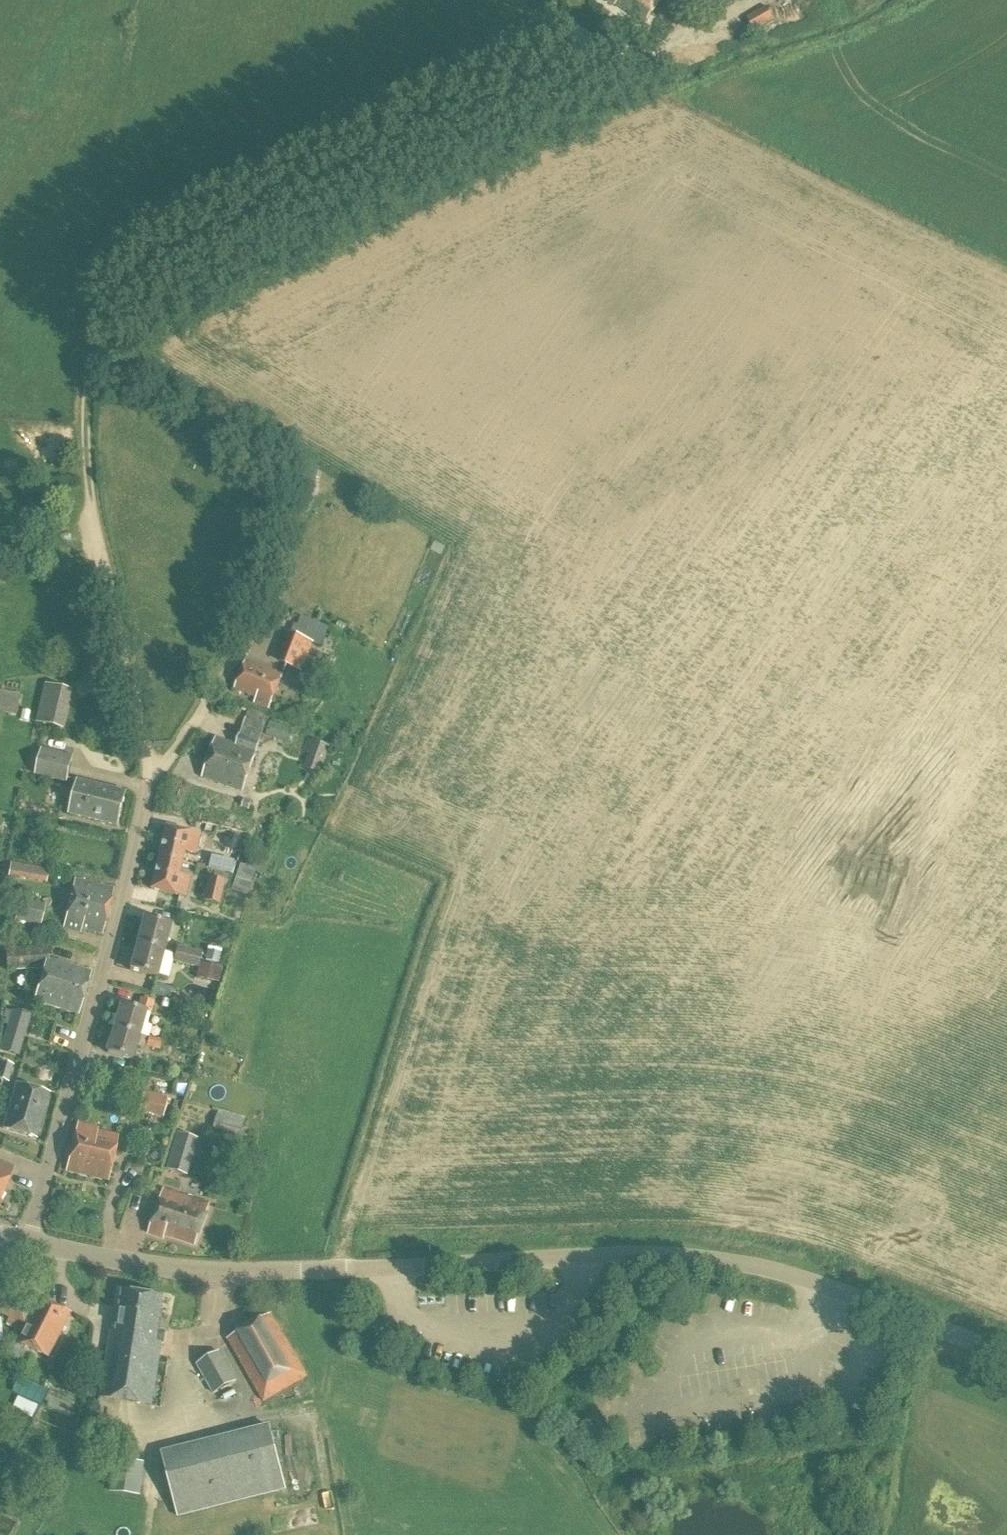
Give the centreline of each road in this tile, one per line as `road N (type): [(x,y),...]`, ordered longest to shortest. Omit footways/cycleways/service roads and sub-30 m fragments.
road 1 (track): [(152,767),(90,496),(86,408),(107,335),(149,298),(678,39)]
road 2 (tertiary): [(28,1242),(224,1272),(689,1257),(811,1281),(1006,1355)]
road 3 (residential): [(28,1242),(152,767),(173,753),(235,660)]

